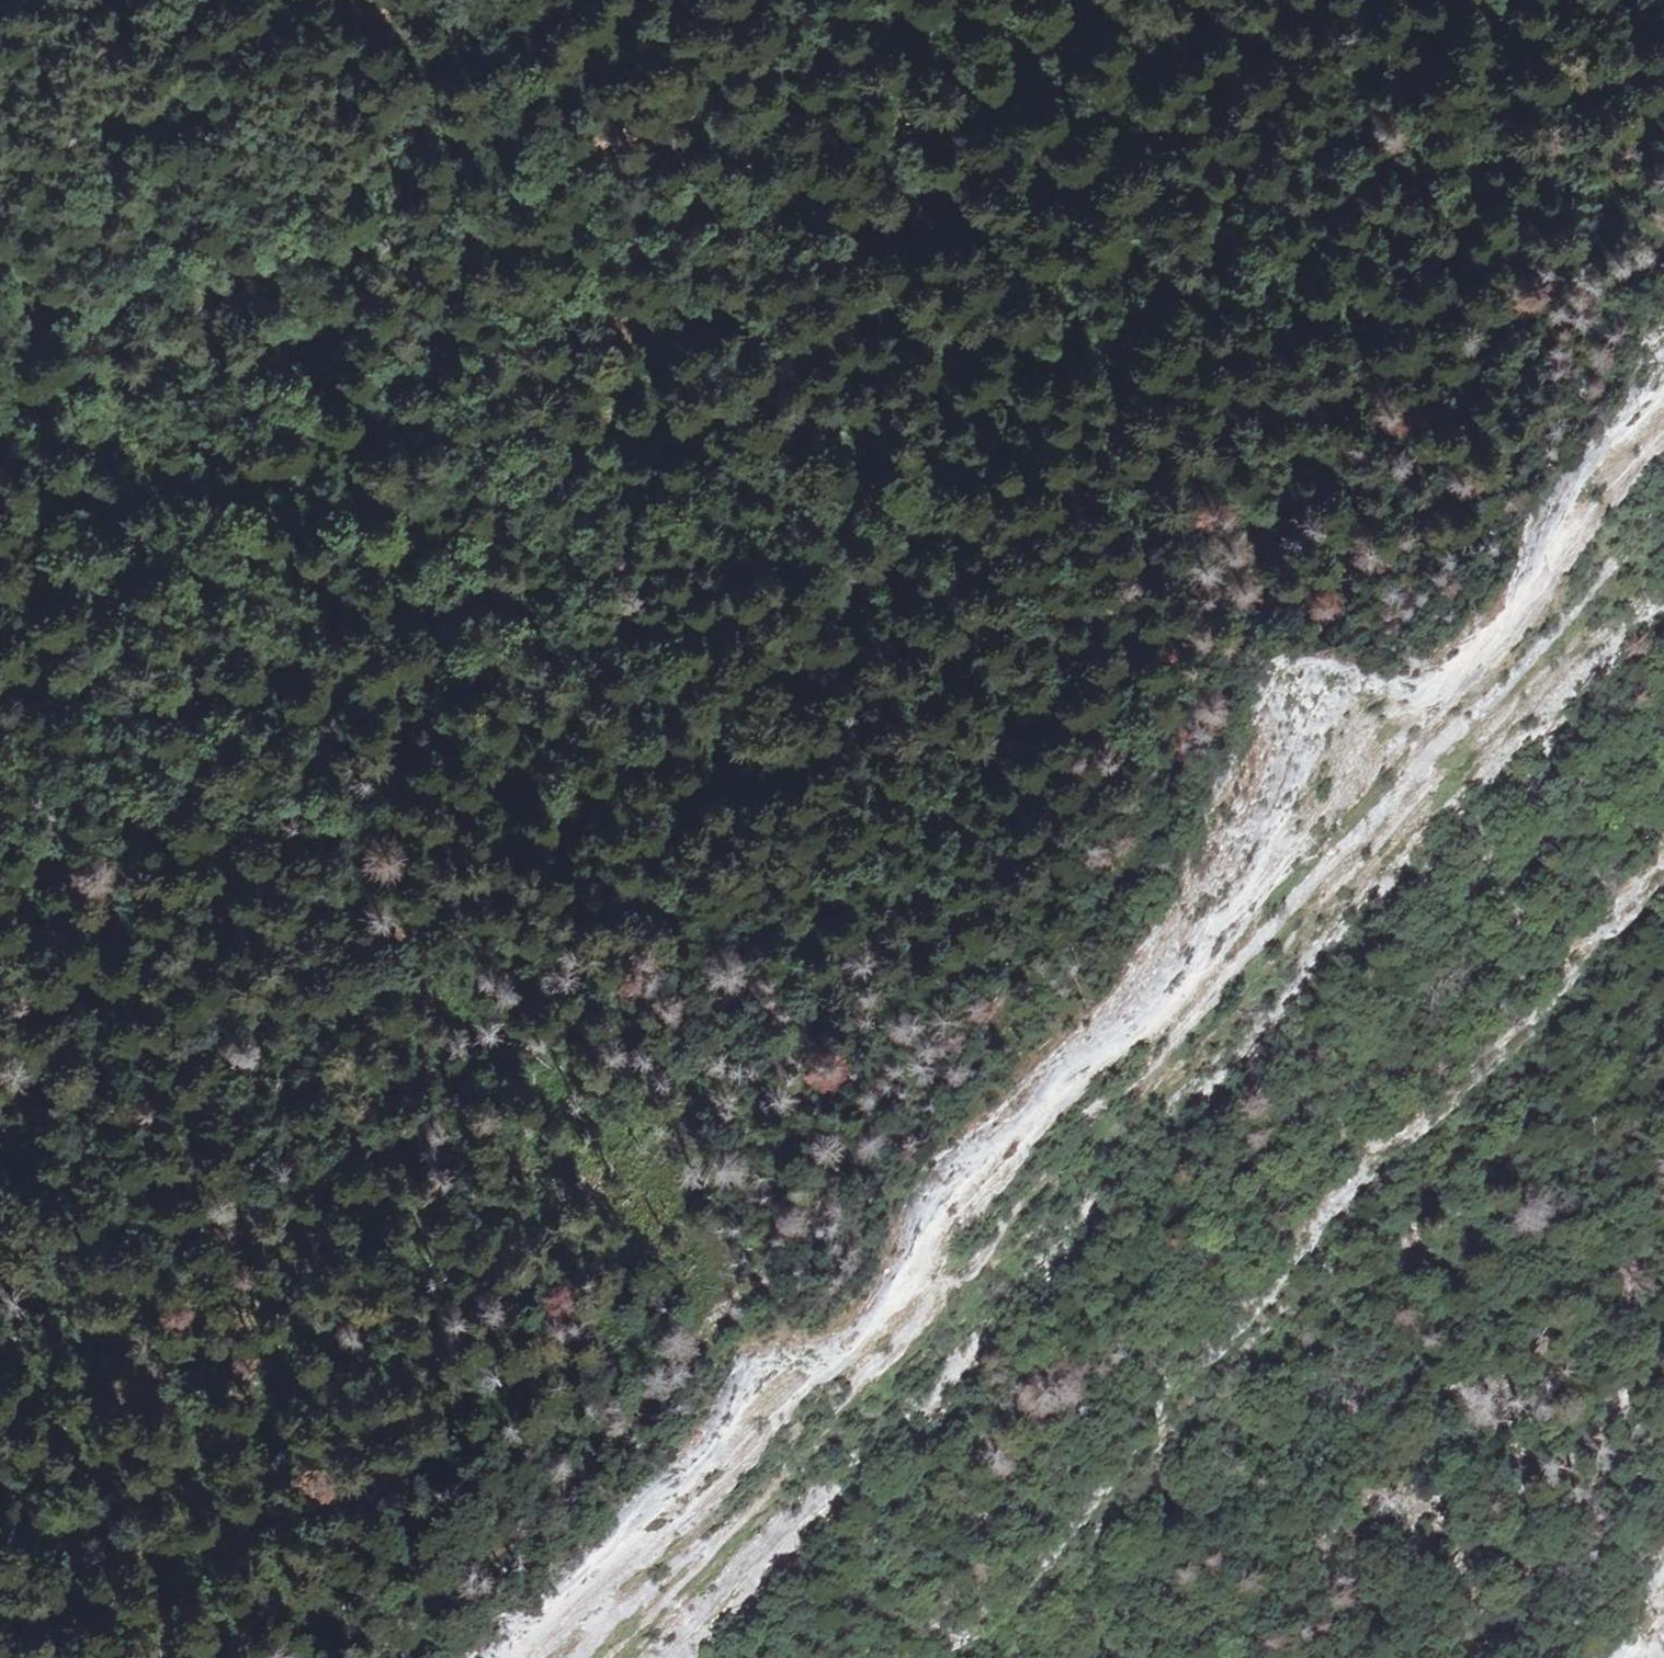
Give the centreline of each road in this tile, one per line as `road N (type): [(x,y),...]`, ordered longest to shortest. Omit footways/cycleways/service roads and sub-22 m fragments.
road 1 (track): [(0,435),(121,399),(340,373),(536,331),(957,0)]

